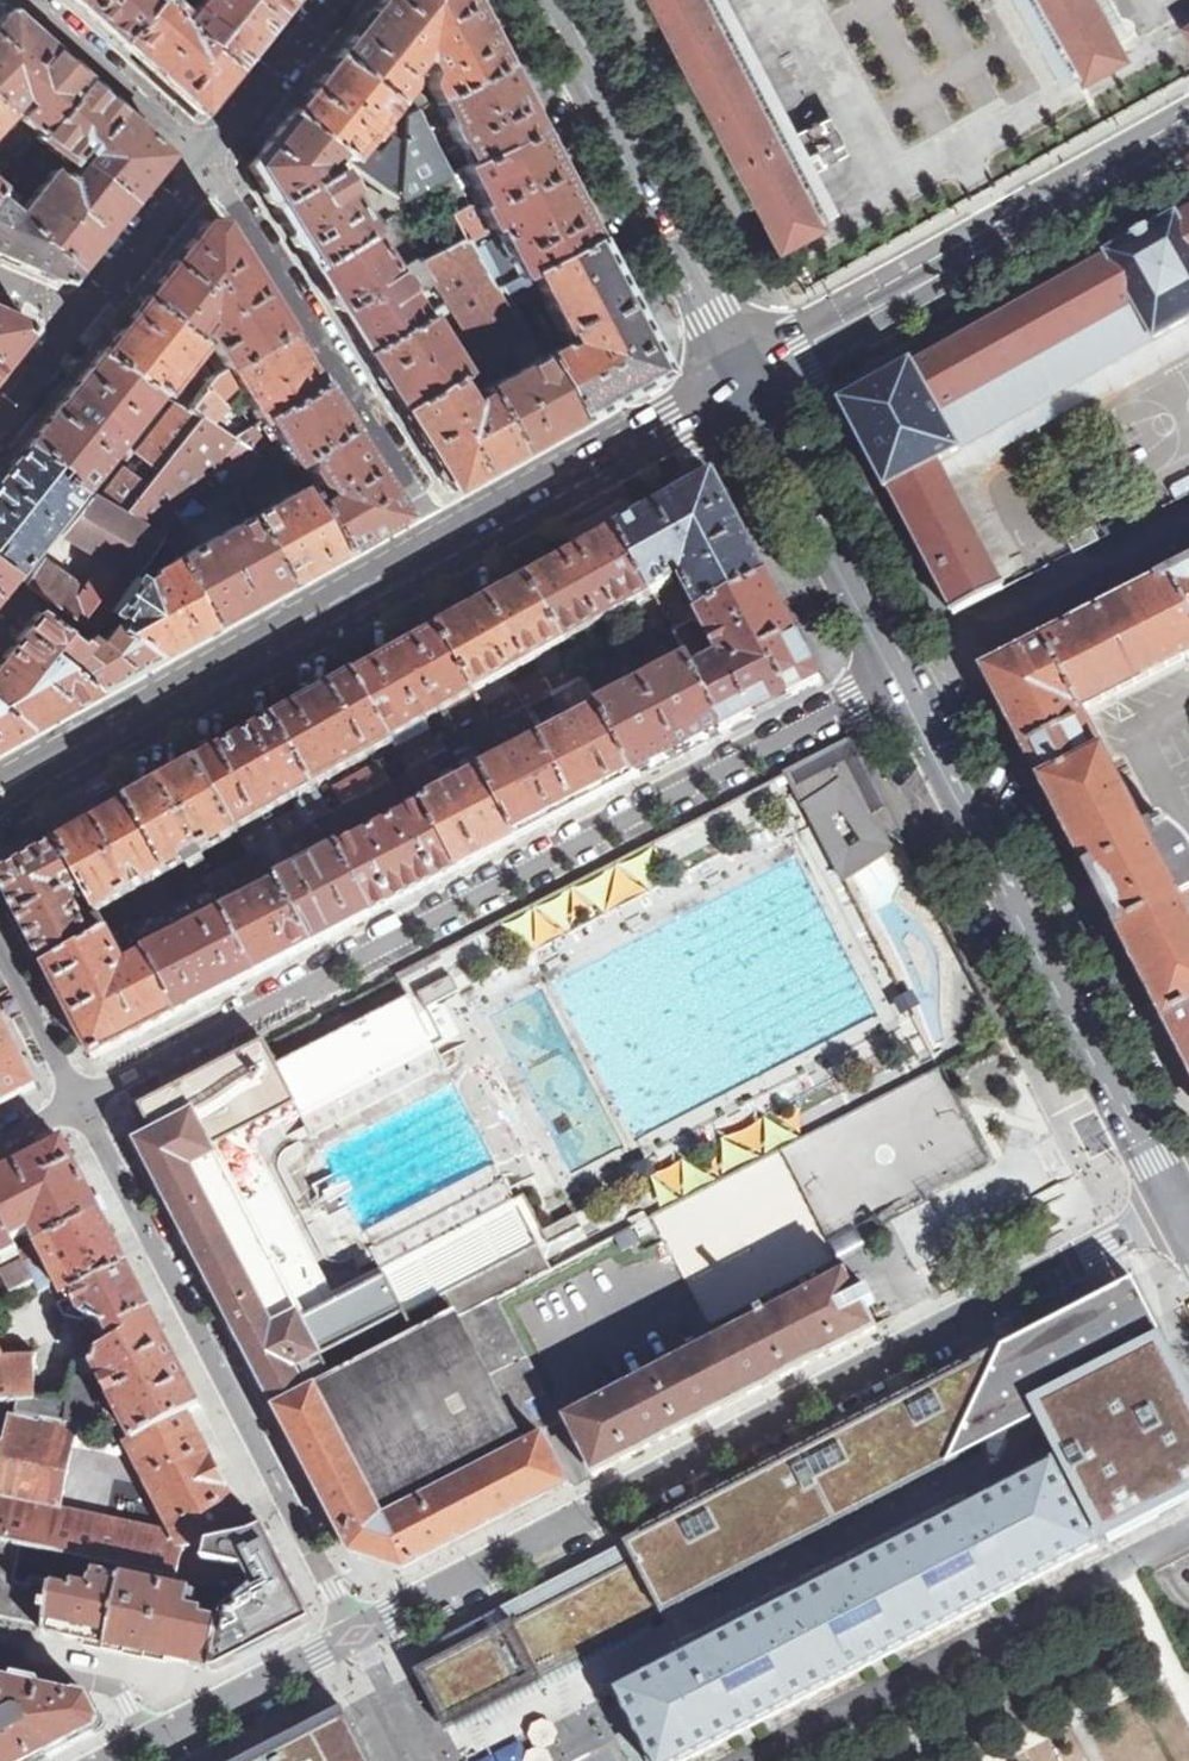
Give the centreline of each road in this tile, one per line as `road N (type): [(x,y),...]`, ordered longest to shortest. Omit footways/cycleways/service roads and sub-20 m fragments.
road 1 (residential): [(912,680),(77,1098)]
road 2 (residential): [(1181,1213),(357,1633)]
road 3 (residential): [(77,1098),(357,1633)]
road 4 (tertiary): [(912,680),(1181,1213)]
road 5 (unclassified): [(0,802),(451,548)]
road 6 (unclassified): [(755,373),(1188,131)]
road 7 (residential): [(451,548),(206,163)]
road 8 (tertiary): [(556,0),(755,373)]
road 9 (unclassified): [(451,548),(755,373)]
road 10 (tertiary): [(755,373),(912,680)]
road 11 (residential): [(25,0),(206,163)]
road 12 (residential): [(357,1633),(154,1737)]
road 13 (residential): [(334,0),(206,163)]
road 14 (residential): [(206,163),(84,318)]
road 15 (residential): [(0,1667),(117,1692),(154,1737)]
road 16 (residential): [(0,949),(77,1098)]
road 17 (residential): [(84,318),(0,427)]

